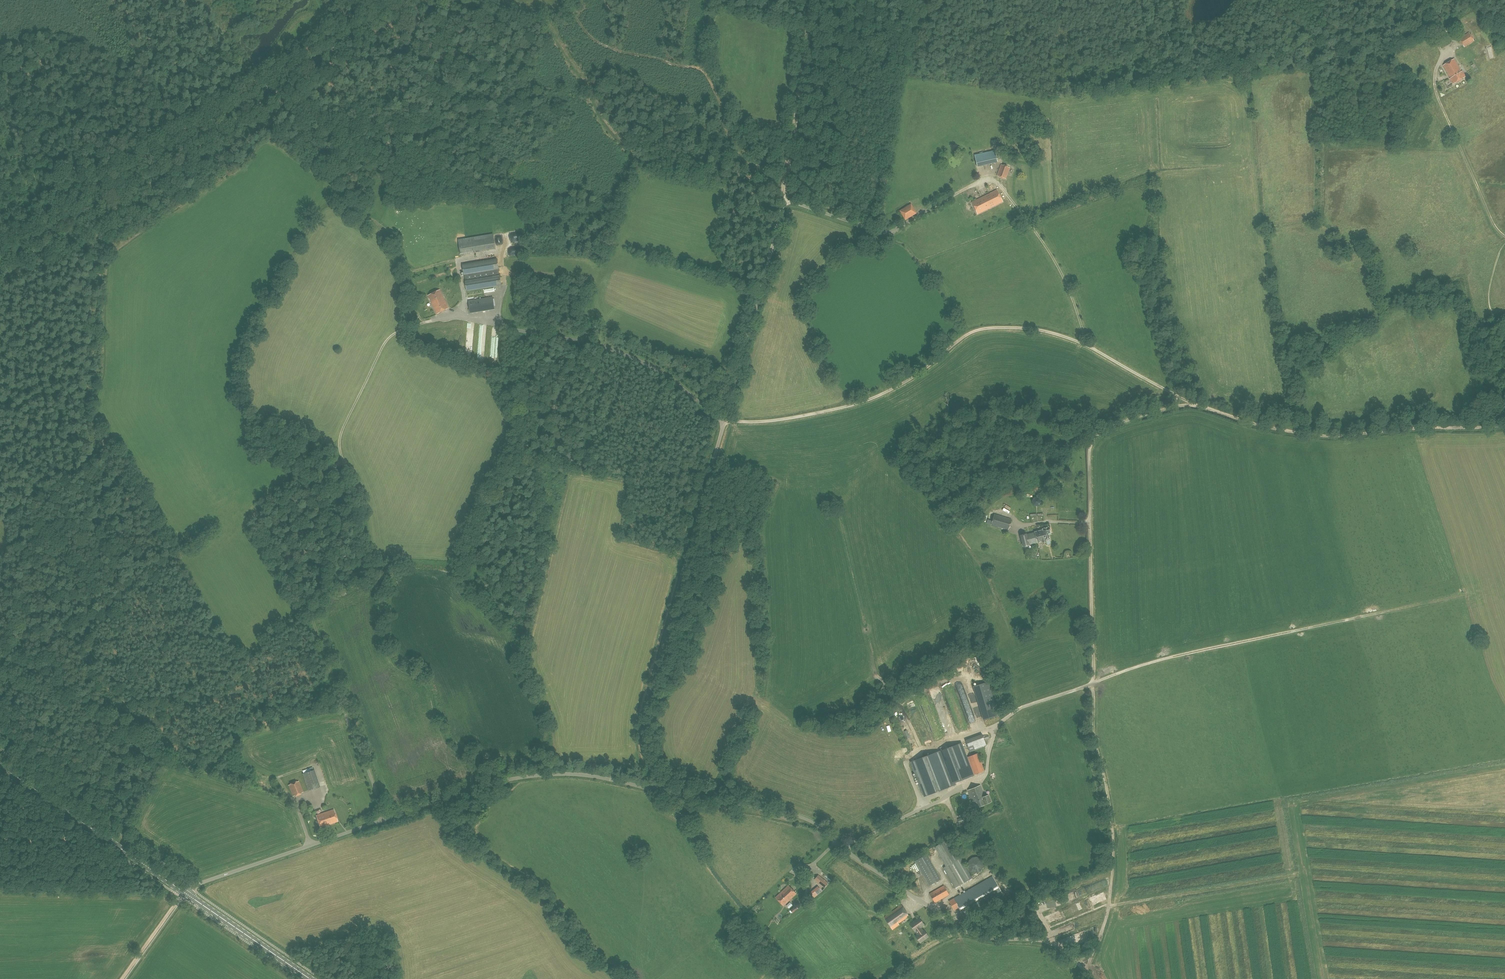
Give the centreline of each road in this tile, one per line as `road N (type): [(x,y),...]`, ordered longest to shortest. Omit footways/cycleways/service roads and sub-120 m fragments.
road 1 (track): [(1196,403),(1071,338),(995,327),(971,331),(910,379),(859,403),(781,420),(725,420)]
road 2 (unclassified): [(1090,978),(1050,943),(959,928),(805,818),(659,789)]
road 3 (track): [(346,714),(306,602),(357,504),(340,437),(384,343),(432,321)]
road 4 (track): [(1090,525),(1092,444),(1103,431),(1161,409),(1196,403),(1325,435),(1432,427)]
road 5 (track): [(1092,955),(1108,910),(1113,853),(1095,740),(1090,525)]
road 6 (unclassified): [(659,789),(644,745),(646,705),(725,420)]
road 7 (track): [(1093,684),(1170,658),(1464,596)]
road 8 (unclassified): [(725,420),(661,371),(606,347),(453,317),(432,321)]
road 9 (unclassified): [(385,819),(526,776),(588,776),(659,789)]
road 10 (unclassified): [(725,420),(782,199)]
road 11 (secondary): [(186,894),(0,766)]
road 12 (unclassified): [(186,894),(385,819)]
road 13 (track): [(782,199),(812,0)]
road 14 (track): [(1504,236),(1438,99)]
road 15 (secondary): [(310,978),(186,894)]
road 16 (track): [(1093,347),(1061,271),(1026,218)]

